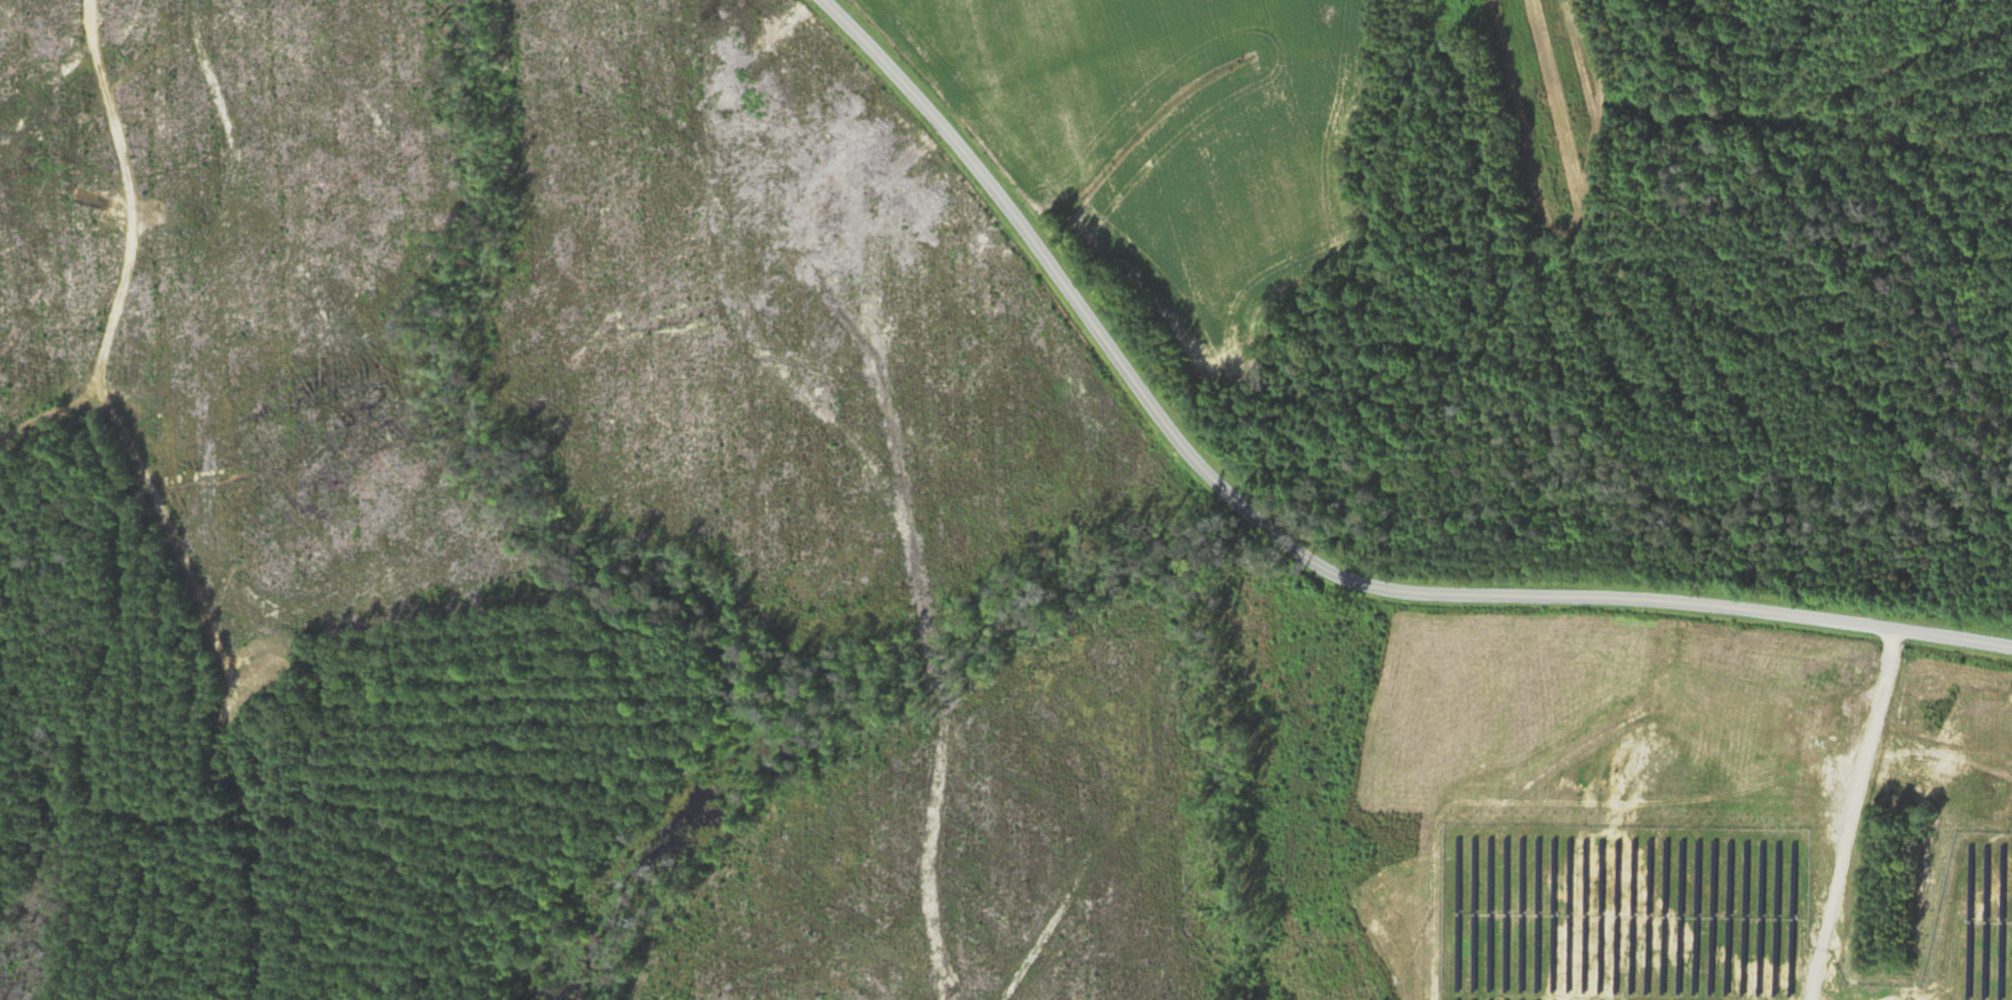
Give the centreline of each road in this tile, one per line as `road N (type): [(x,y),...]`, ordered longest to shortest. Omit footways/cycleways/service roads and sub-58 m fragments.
road 1 (residential): [(2011,645),(1680,600),(1391,589),(1309,560),(1254,518),(1180,442),(992,185),(826,0)]

